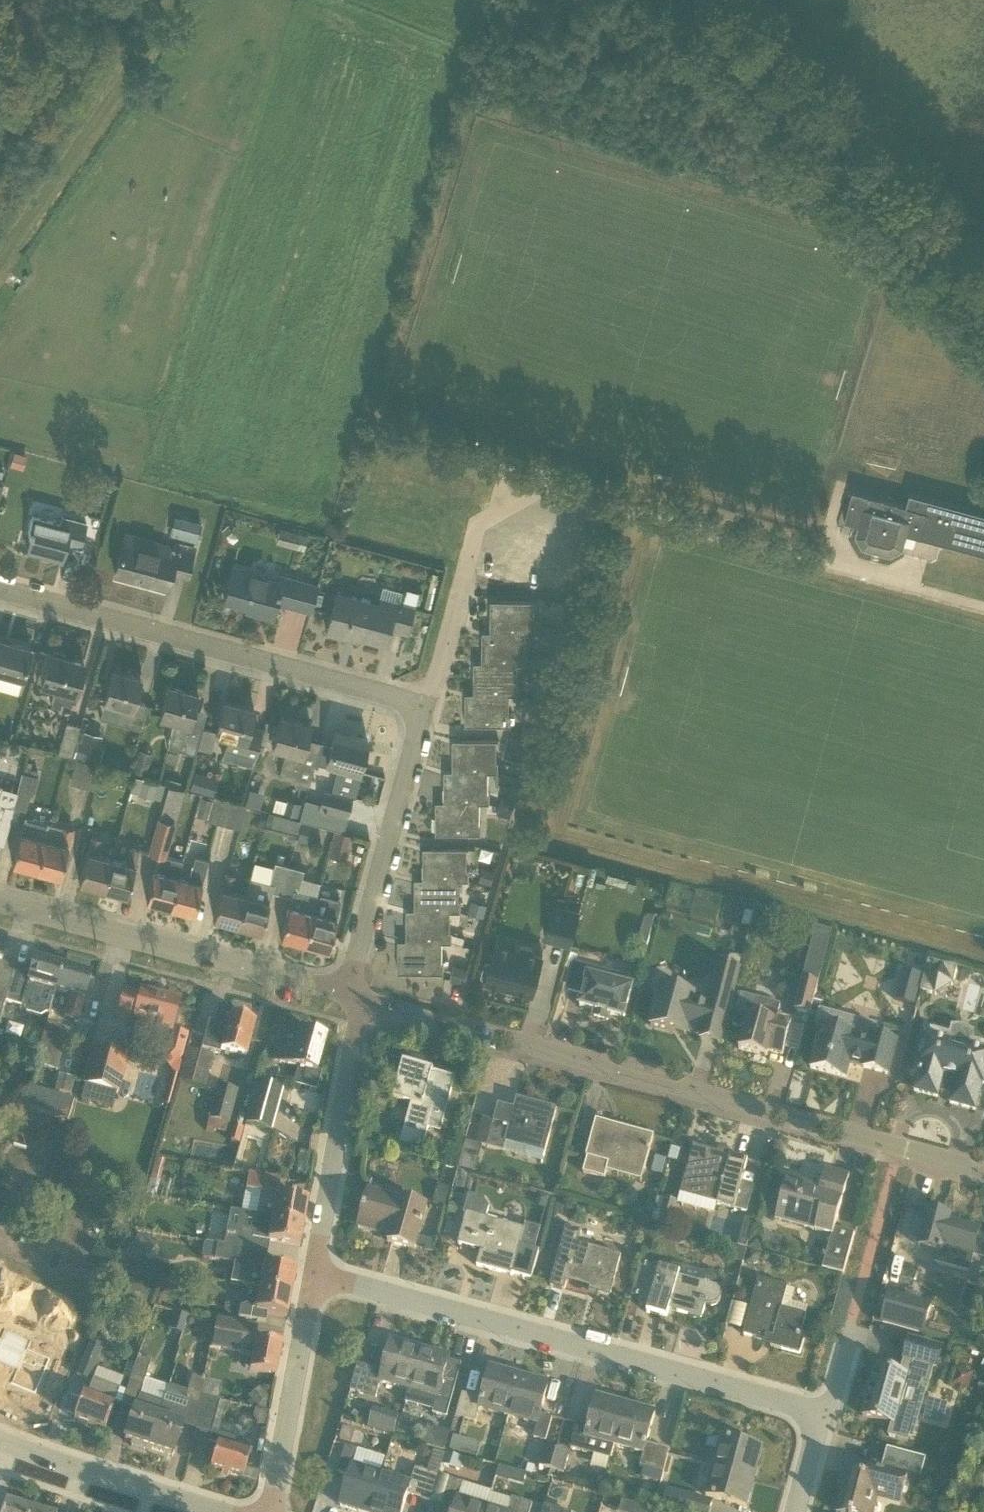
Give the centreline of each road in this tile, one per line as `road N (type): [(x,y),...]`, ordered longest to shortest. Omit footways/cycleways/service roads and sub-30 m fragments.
road 1 (tertiary): [(983,1173),(361,997)]
road 2 (residential): [(802,1511),(827,1416),(311,1273)]
road 3 (residential): [(423,703),(0,587)]
road 4 (tertiary): [(343,991),(0,896)]
road 5 (residential): [(343,991),(423,703)]
road 6 (residential): [(311,1273),(361,997)]
road 7 (residential): [(267,1511),(311,1273)]
road 8 (residential): [(219,1511),(0,1441)]
road 9 (residential): [(423,703),(464,571)]

